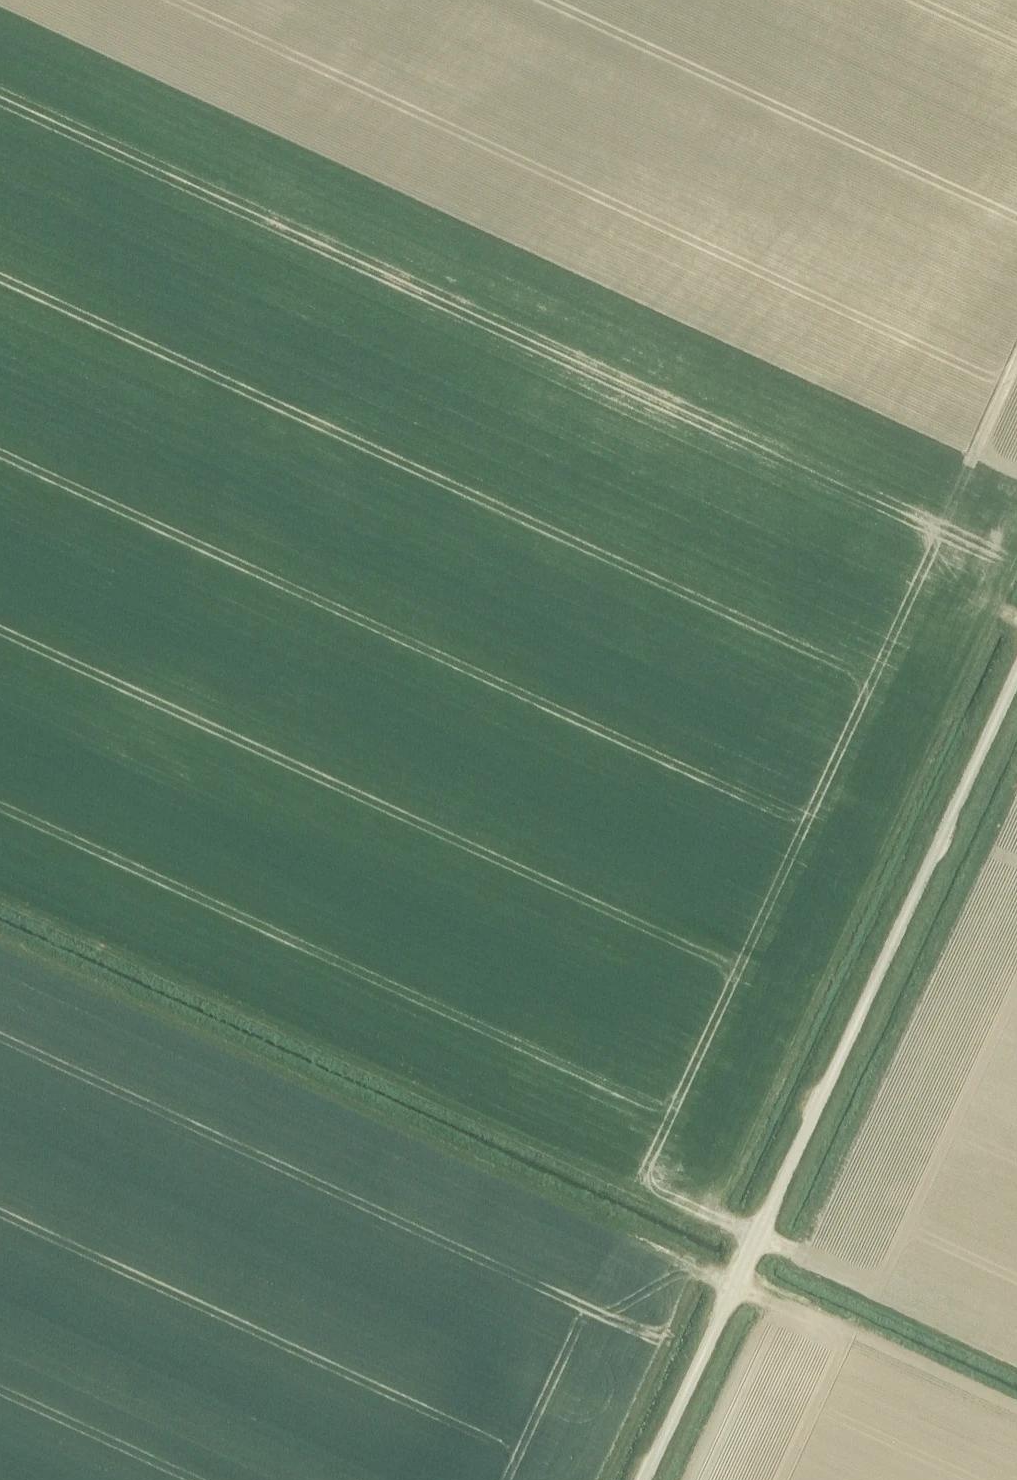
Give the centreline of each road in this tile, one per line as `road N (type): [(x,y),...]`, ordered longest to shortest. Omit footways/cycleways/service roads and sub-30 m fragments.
road 1 (unclassified): [(646,1479),(1016,680)]

